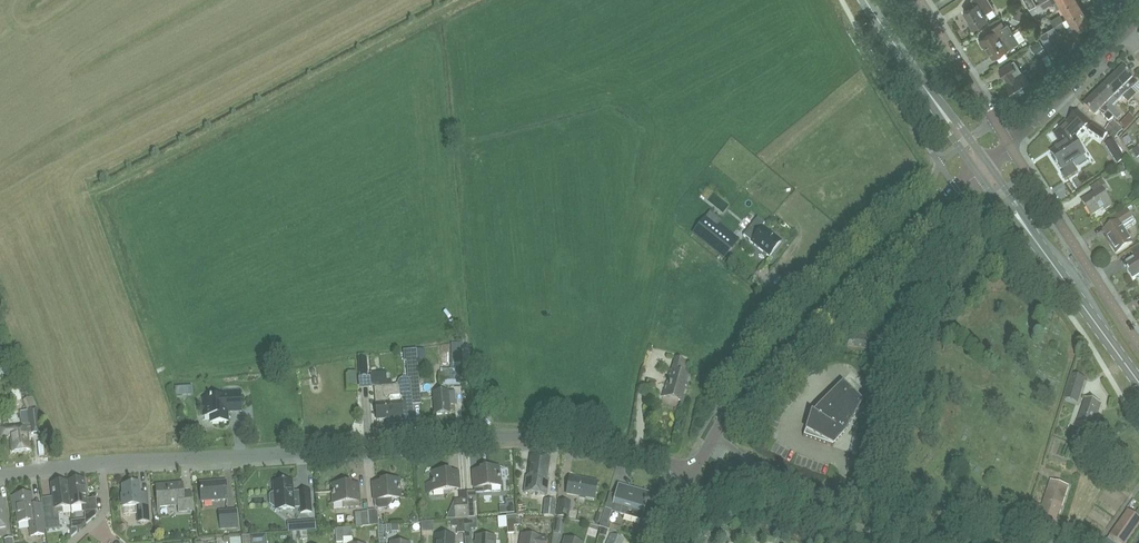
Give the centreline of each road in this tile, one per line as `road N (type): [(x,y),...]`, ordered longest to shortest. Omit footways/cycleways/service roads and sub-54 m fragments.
road 1 (residential): [(692,470),(596,443),(534,436),(100,462)]
road 2 (track): [(460,0),(99,190)]
road 3 (residential): [(714,435),(779,350),(982,166)]
road 4 (secondary): [(1138,382),(982,166)]
road 5 (residential): [(929,542),(788,486),(714,435)]
road 6 (residential): [(1138,345),(1008,144)]
road 7 (secondary): [(982,166),(866,0)]
road 8 (residential): [(1008,144),(920,0)]
road 9 (residential): [(1008,144),(1125,31)]

